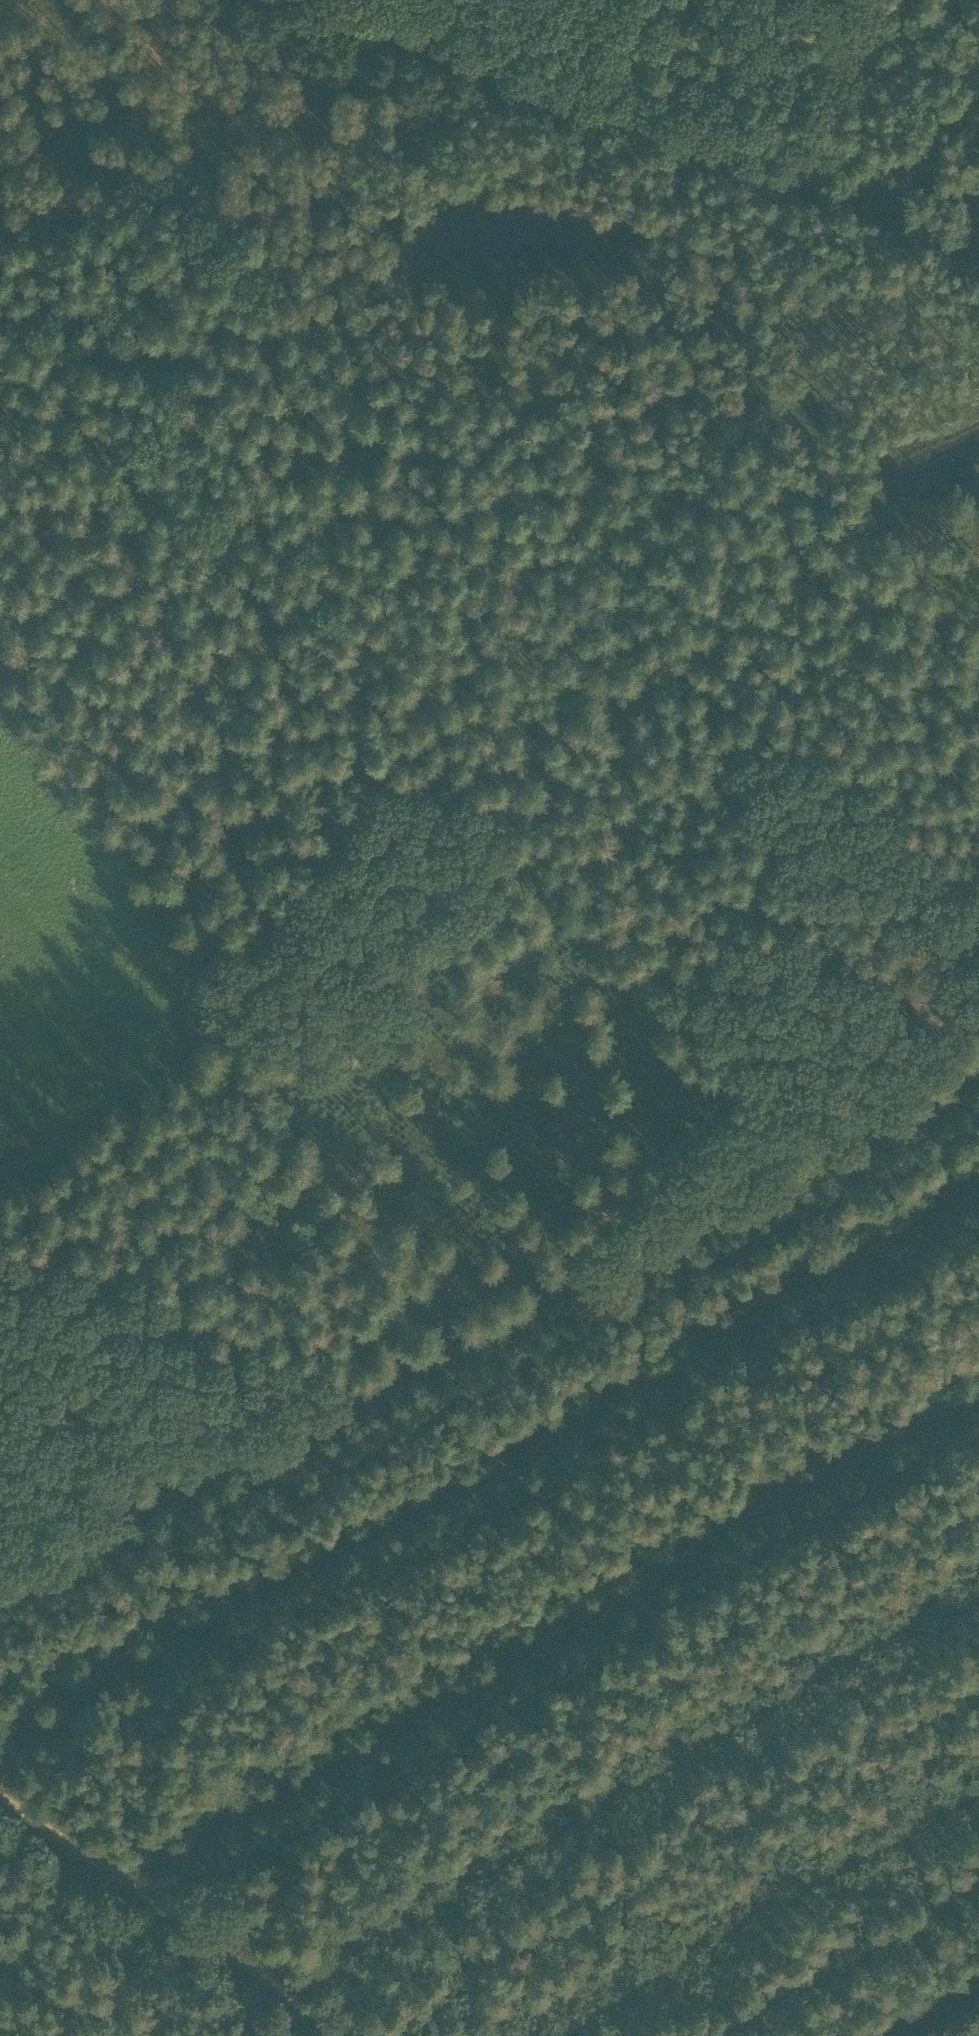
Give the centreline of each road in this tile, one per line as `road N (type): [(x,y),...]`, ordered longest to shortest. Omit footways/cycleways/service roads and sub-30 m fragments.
road 1 (track): [(48,227),(16,371),(963,1049)]
road 2 (track): [(0,1549),(963,1049),(978,1060)]
road 3 (track): [(978,247),(314,0)]
road 4 (track): [(0,1789),(360,2035)]
road 5 (track): [(352,1368),(346,1294),(324,1230),(237,1153),(176,1055)]
road 6 (track): [(0,235),(48,227),(105,188),(171,0)]
road 7 (track): [(117,445),(113,546),(13,708)]

